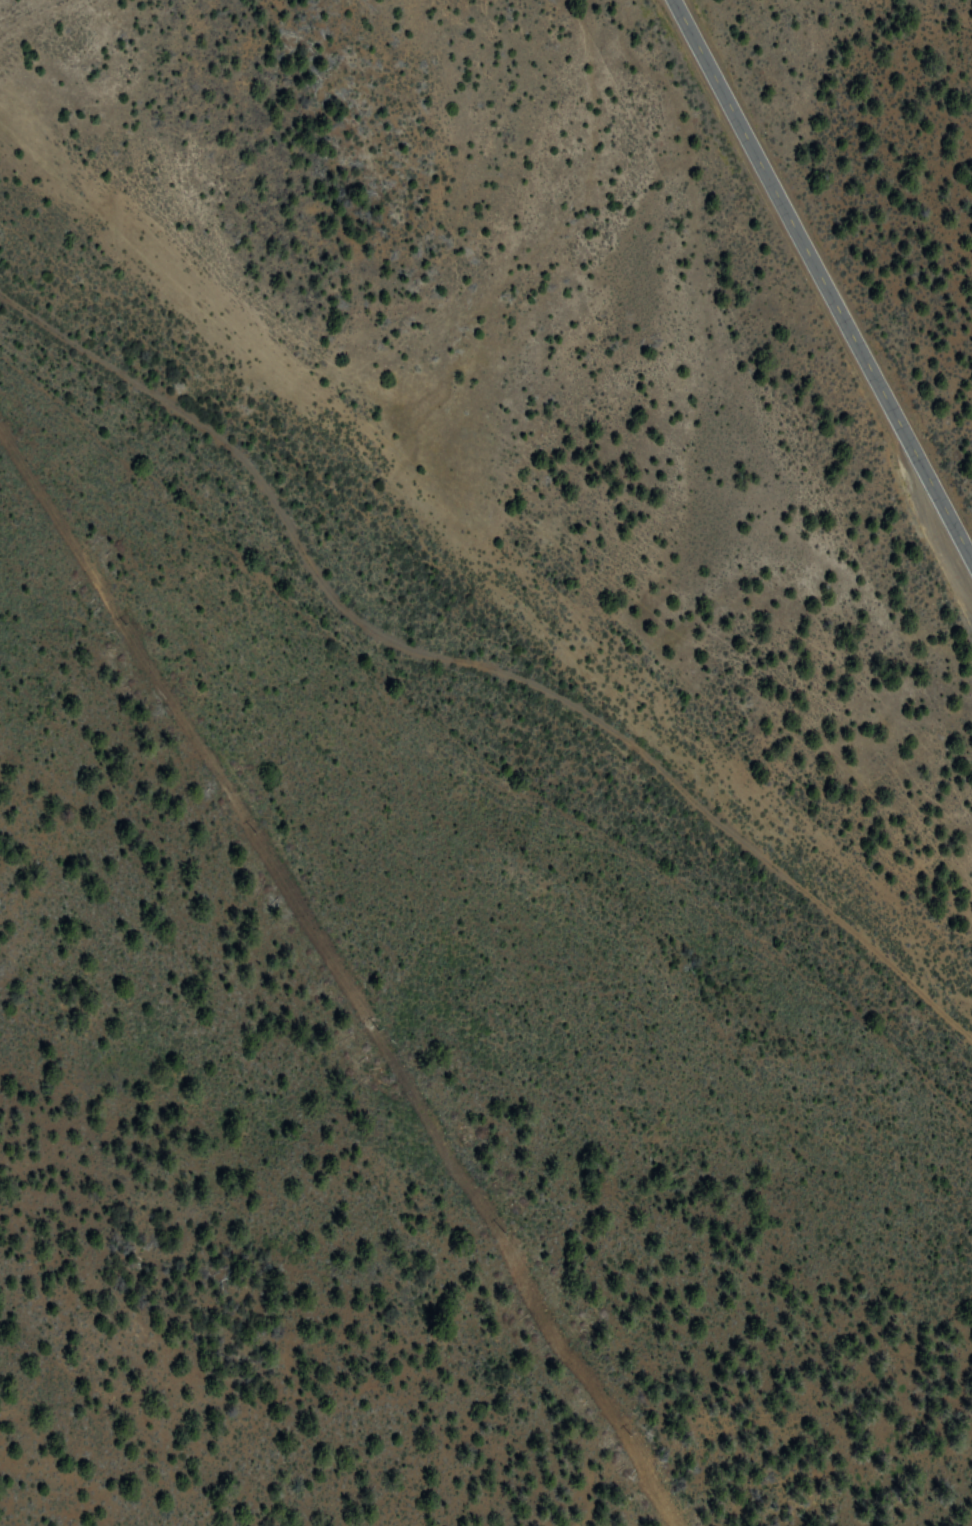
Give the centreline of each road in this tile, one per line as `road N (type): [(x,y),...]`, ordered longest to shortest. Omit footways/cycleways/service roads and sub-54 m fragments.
road 1 (track): [(971,1038),(880,952),(595,718),(527,681),(408,653),(351,619),(237,454),(0,296)]
road 2 (trunk): [(971,560),(675,0)]

